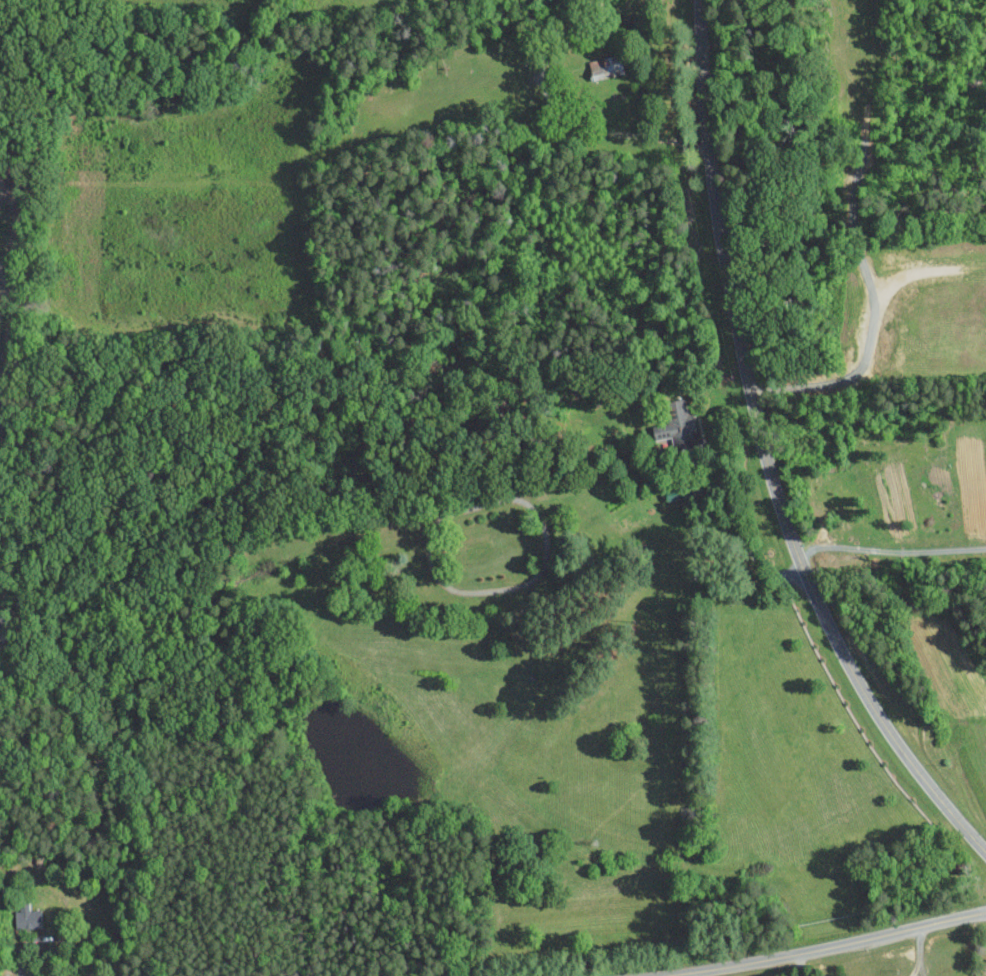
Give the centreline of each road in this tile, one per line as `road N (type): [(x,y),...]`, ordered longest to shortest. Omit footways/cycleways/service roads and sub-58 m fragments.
road 1 (residential): [(985,853),(879,718),(785,523),(730,293),(708,141),(700,0)]
road 2 (residential): [(703,975),(985,914)]

